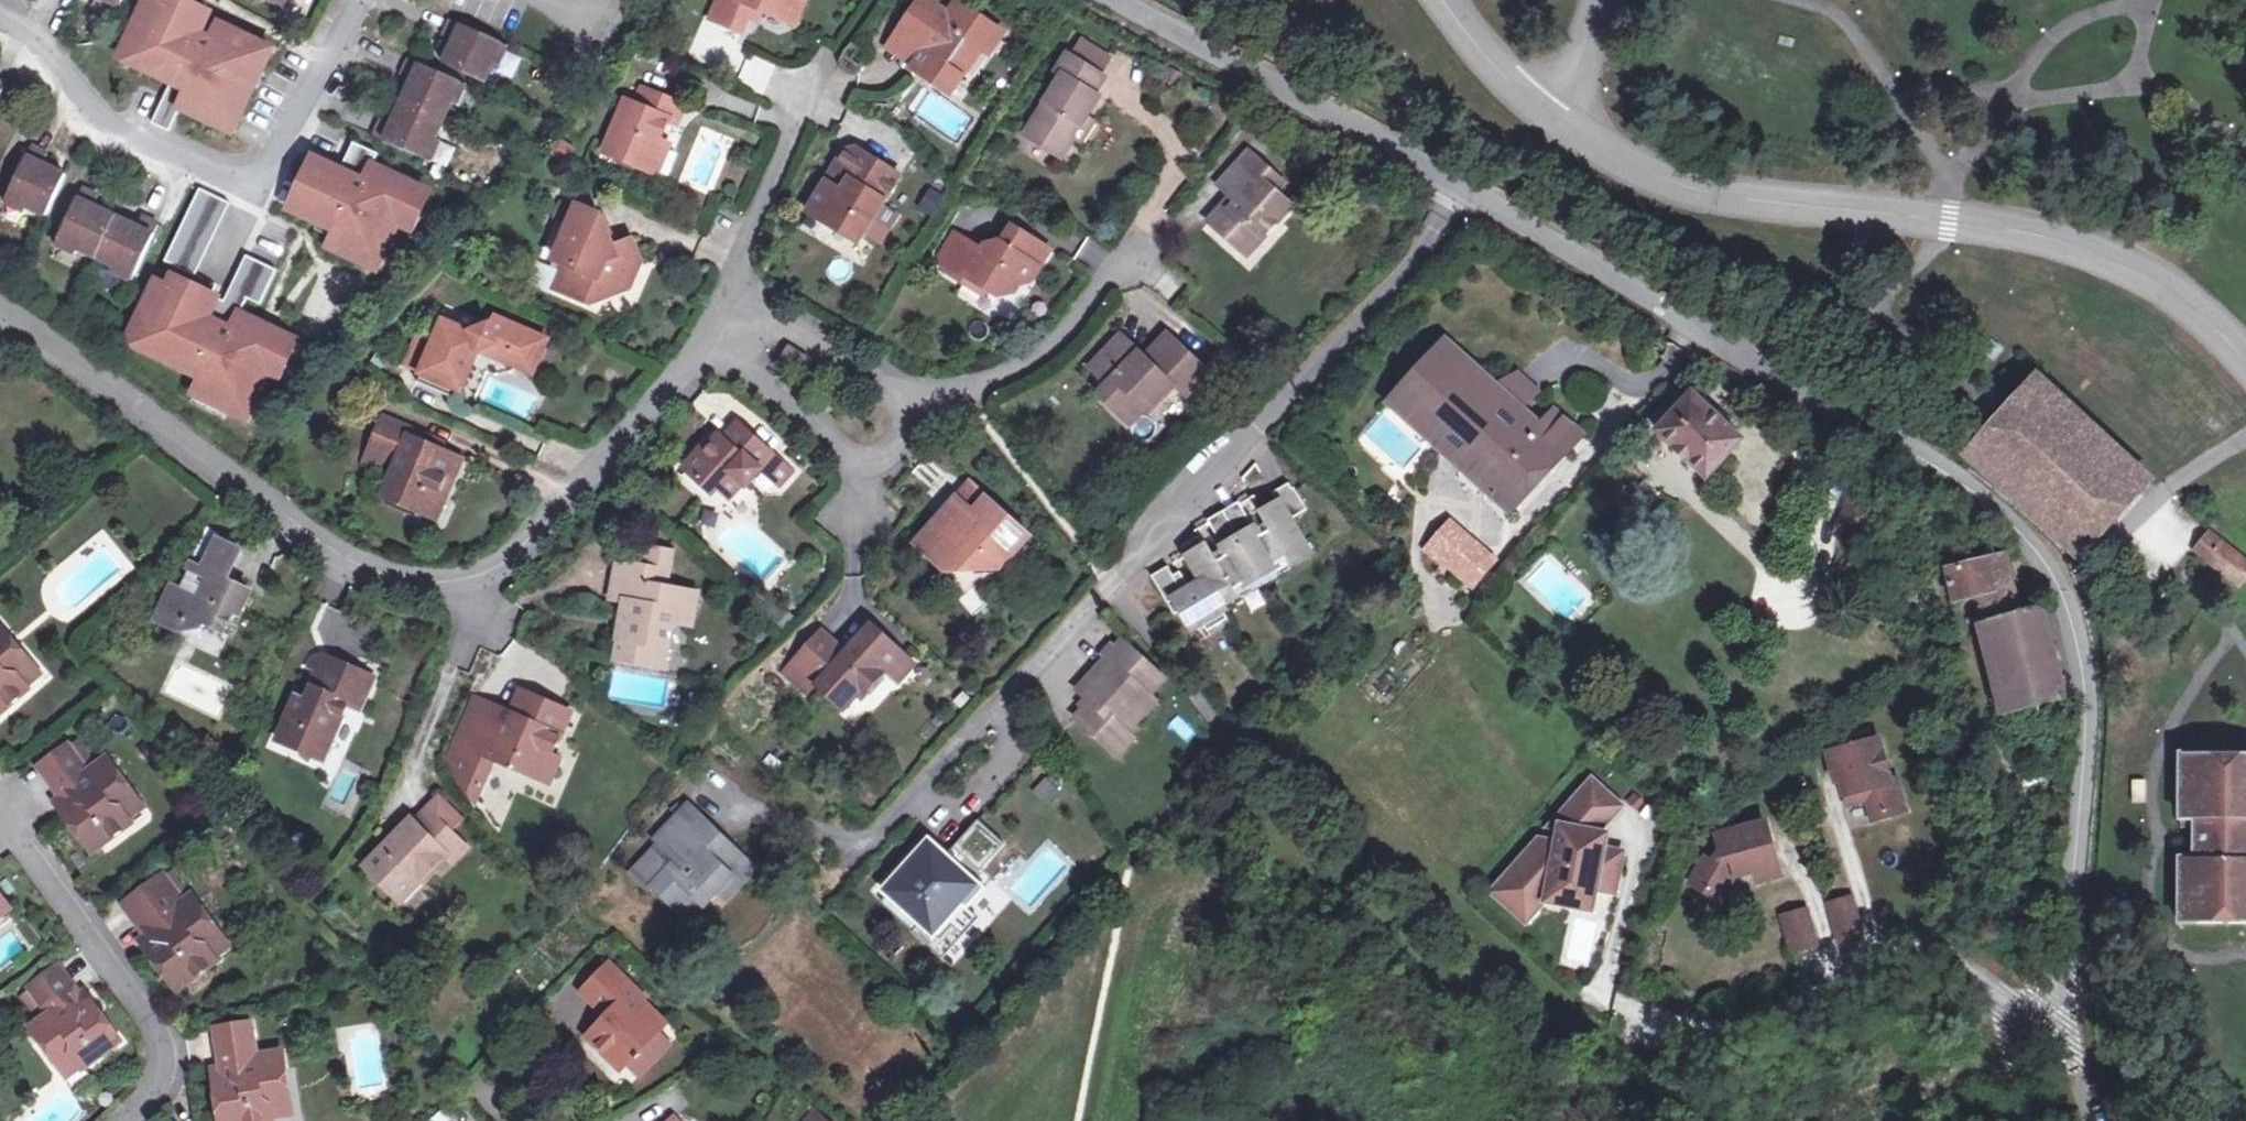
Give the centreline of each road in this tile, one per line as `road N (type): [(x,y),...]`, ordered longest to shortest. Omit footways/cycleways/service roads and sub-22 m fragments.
road 1 (residential): [(1466,196),(1935,465),(2036,543),(2080,620),(2087,670),(2078,1033)]
road 2 (residential): [(2245,365),(2209,321),(2114,258),(2001,228),(1707,199),(1617,164),(1557,125),(1439,0)]
road 3 (residential): [(0,303),(318,541),(367,568),(455,582),(520,556),(711,345)]
road 4 (residential): [(980,734),(1466,196)]
road 5 (residential): [(361,0),(267,166),(247,178),(208,173),(85,117),(33,42),(0,25)]
road 6 (residential): [(1105,0),(1466,196)]
road 7 (residential): [(111,1120),(169,1068),(0,806)]
road 8 (residential): [(711,345),(850,456),(871,463),(913,407)]
road 9 (residential): [(913,407),(964,395),(1026,353),(1116,253)]
road 10 (residential): [(736,297),(738,256),(809,87)]
road 11 (residential): [(913,407),(902,389),(736,297)]
road 12 (track): [(2007,997),(2004,1036),(2025,1120)]

